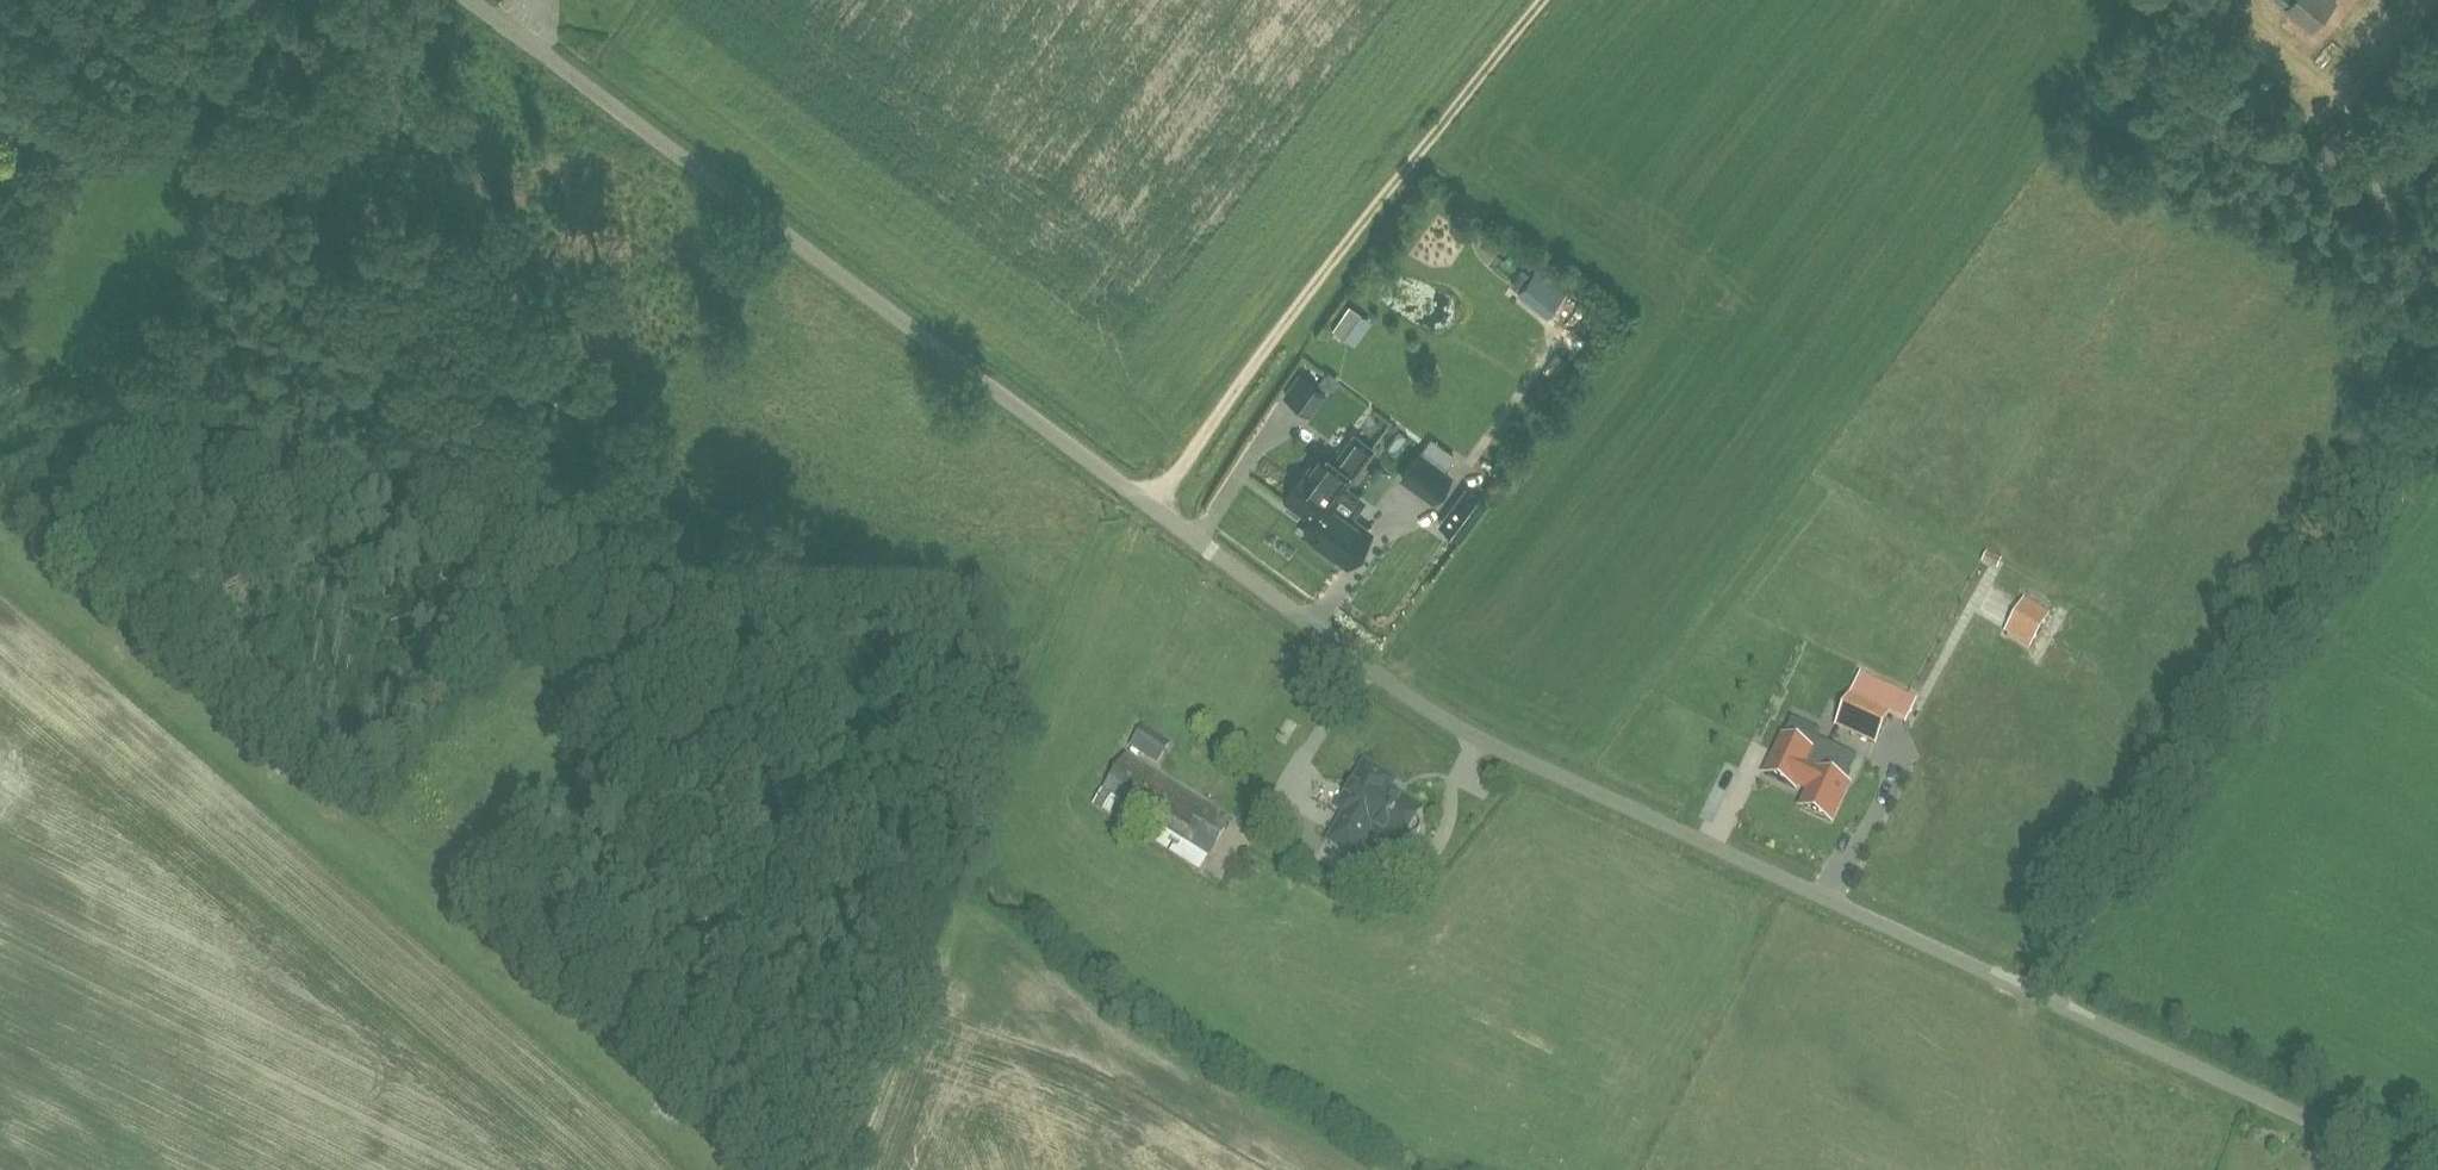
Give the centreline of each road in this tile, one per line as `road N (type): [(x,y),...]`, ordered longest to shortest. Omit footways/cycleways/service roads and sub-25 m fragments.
road 1 (unclassified): [(2422,1169),(1587,790),(1421,705),(477,0)]
road 2 (track): [(0,549),(576,1036),(721,1169)]
road 3 (track): [(2028,989),(2422,359),(2384,213)]
road 4 (track): [(1151,504),(1311,287),(1552,0)]

